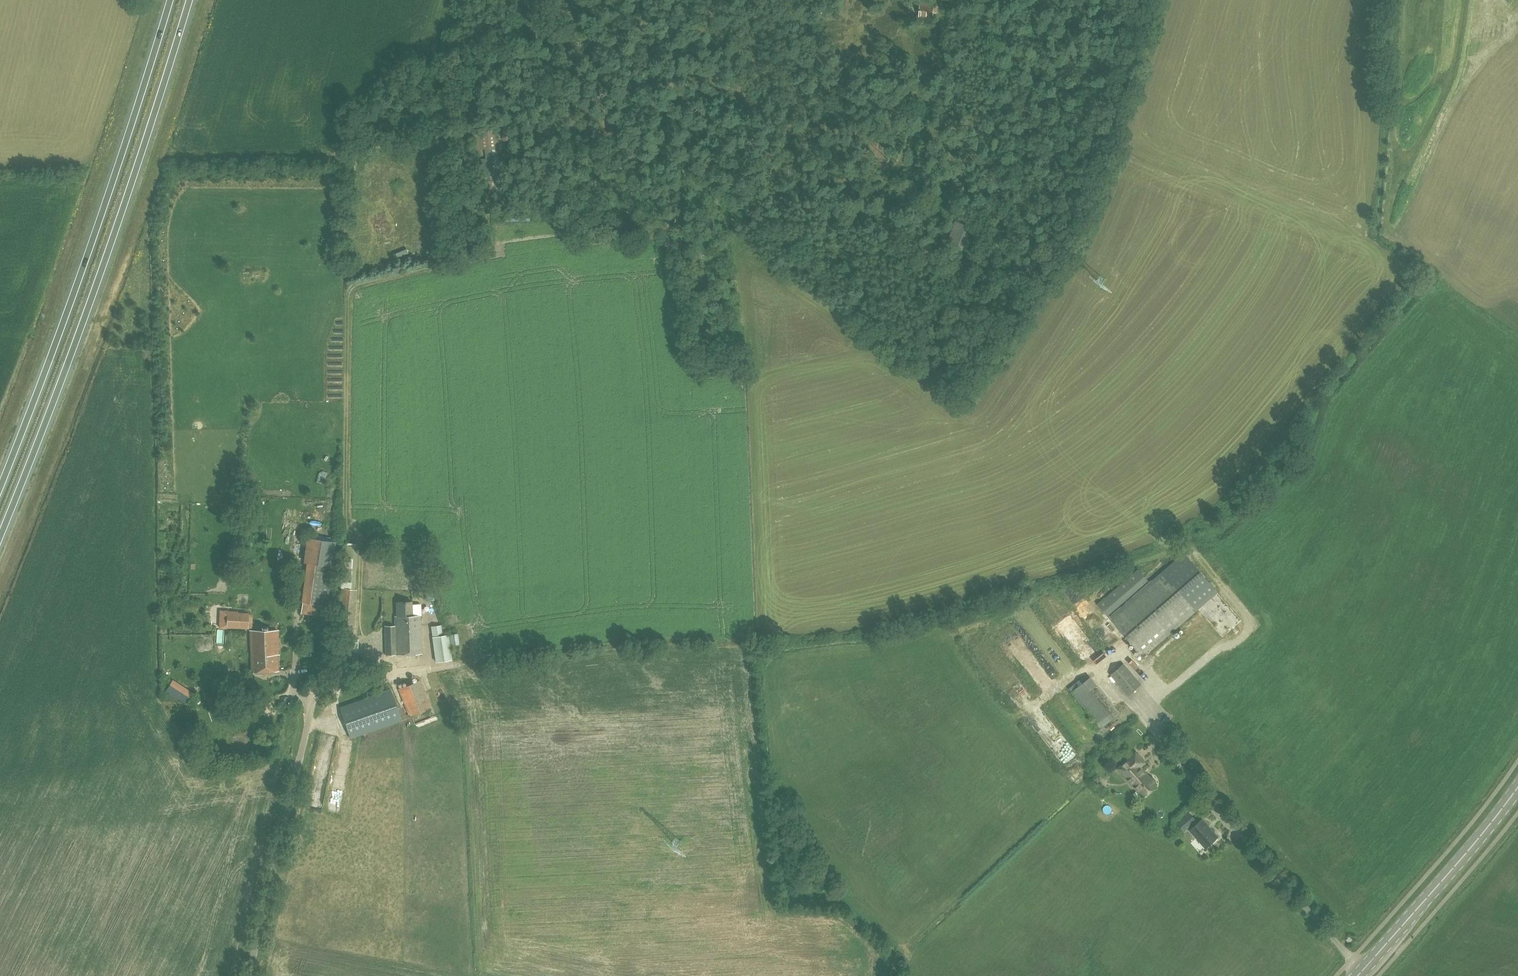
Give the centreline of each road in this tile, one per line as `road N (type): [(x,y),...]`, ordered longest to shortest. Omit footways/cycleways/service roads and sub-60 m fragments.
road 1 (trunk): [(0,539),(118,224),(186,0)]
road 2 (trunk): [(167,0),(0,489)]
road 3 (secondary): [(1358,975),(1517,788)]
road 4 (unclassified): [(254,975),(306,761)]

